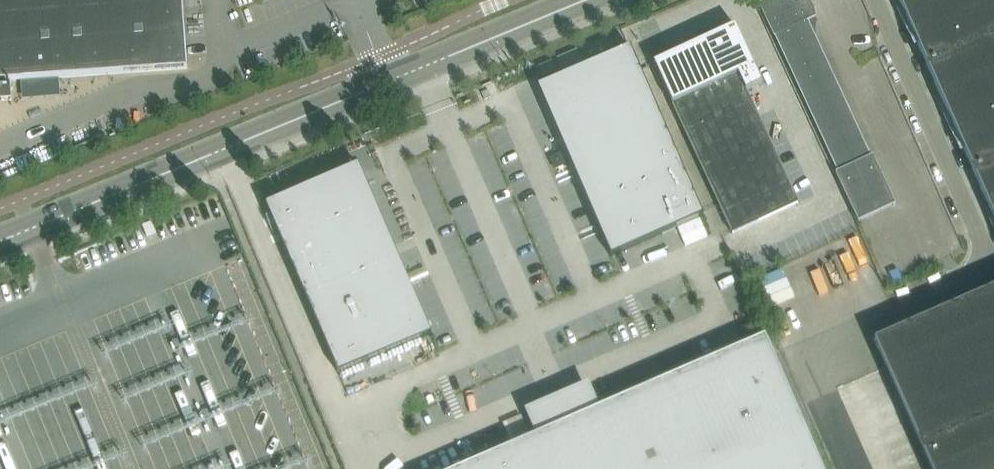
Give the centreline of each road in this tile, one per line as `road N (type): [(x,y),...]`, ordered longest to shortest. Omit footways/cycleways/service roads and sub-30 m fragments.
road 1 (tertiary): [(0,242),(586,0)]

